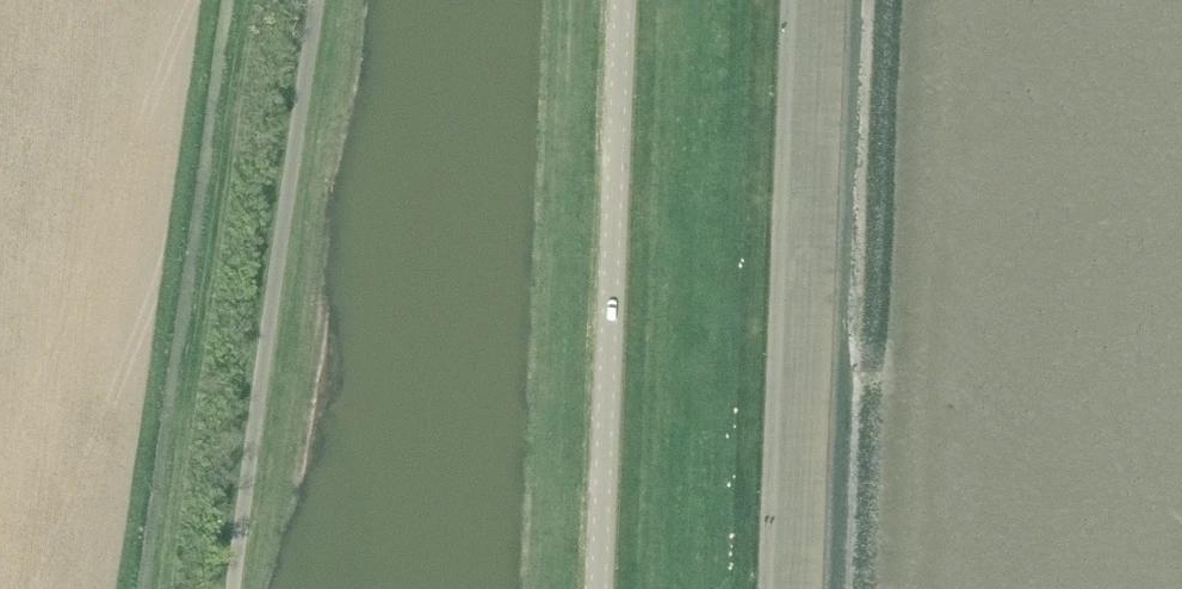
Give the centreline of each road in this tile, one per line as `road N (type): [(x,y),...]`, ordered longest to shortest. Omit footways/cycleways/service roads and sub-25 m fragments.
road 1 (unclassified): [(238,588),(316,0)]
road 2 (tertiary): [(599,588),(622,0)]

